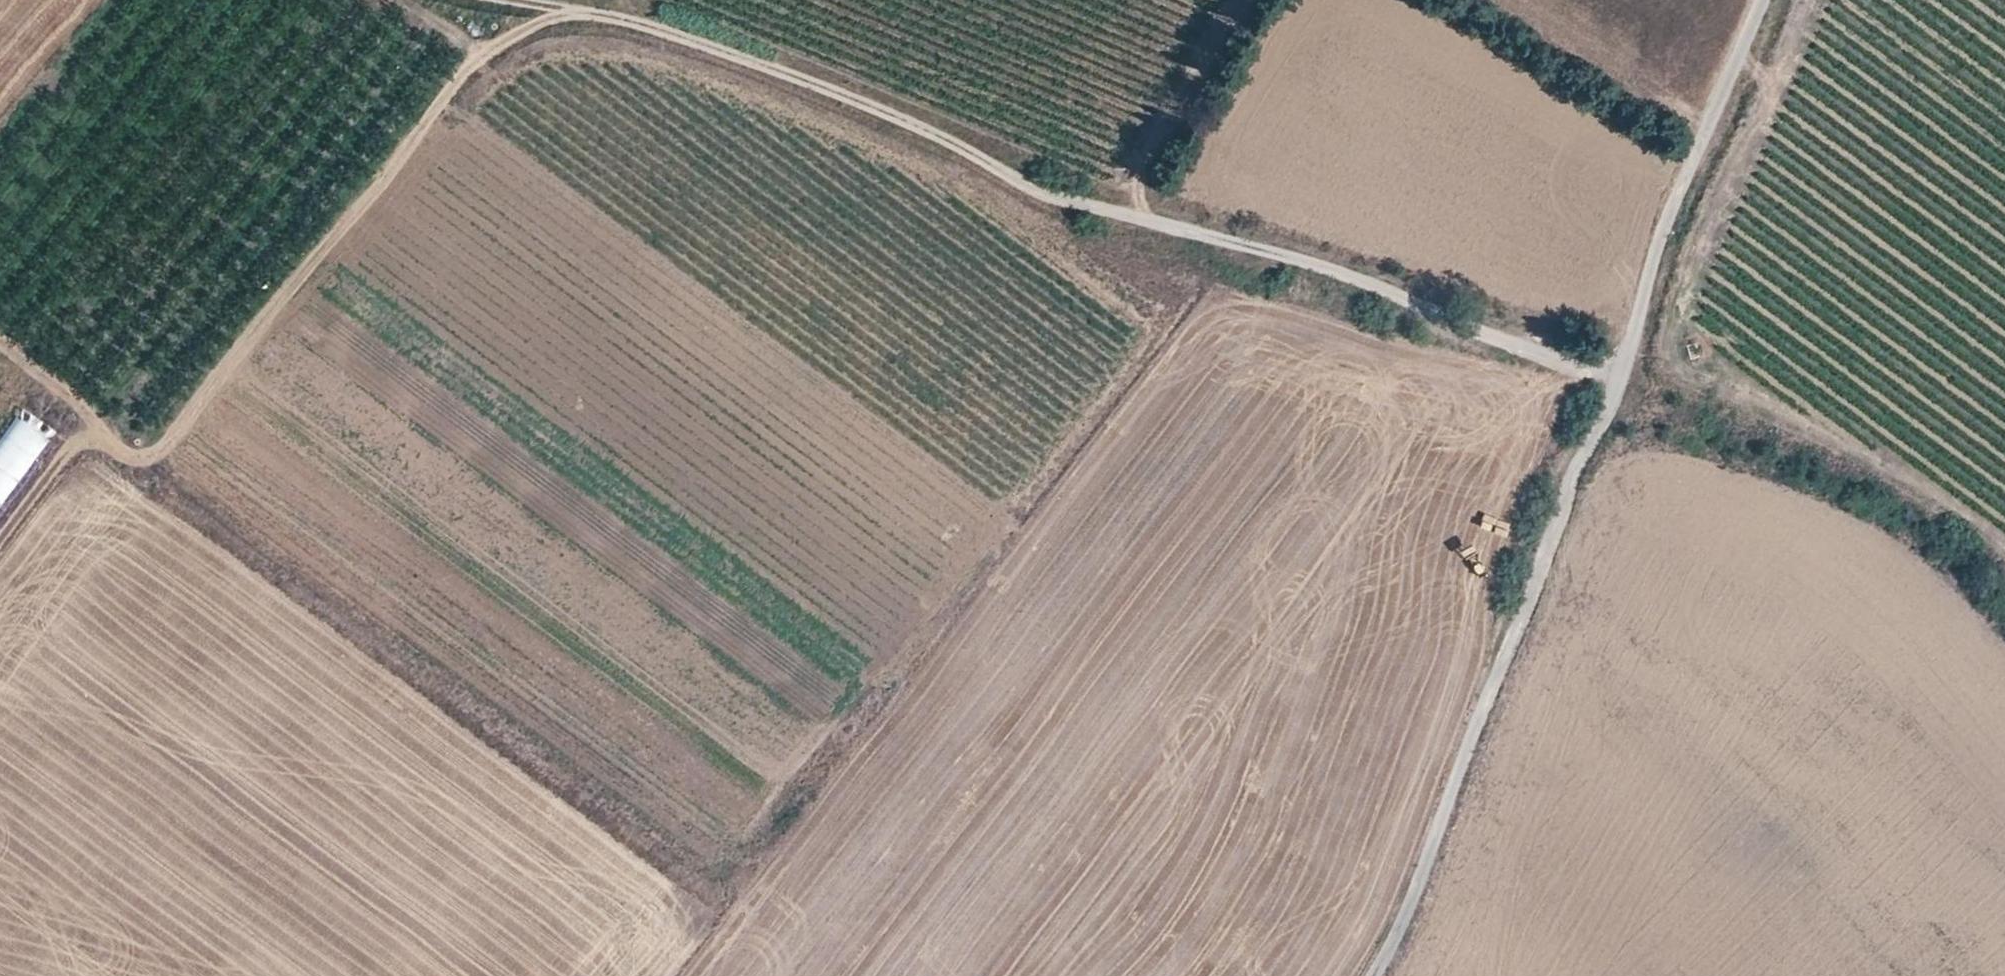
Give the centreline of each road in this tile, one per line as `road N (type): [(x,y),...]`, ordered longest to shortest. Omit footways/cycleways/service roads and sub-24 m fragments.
road 1 (track): [(1620,368),(1562,358),(1249,246),(1124,220),(861,105),(649,26),(495,0)]
road 2 (track): [(1755,0),(1430,880),(1370,975)]

